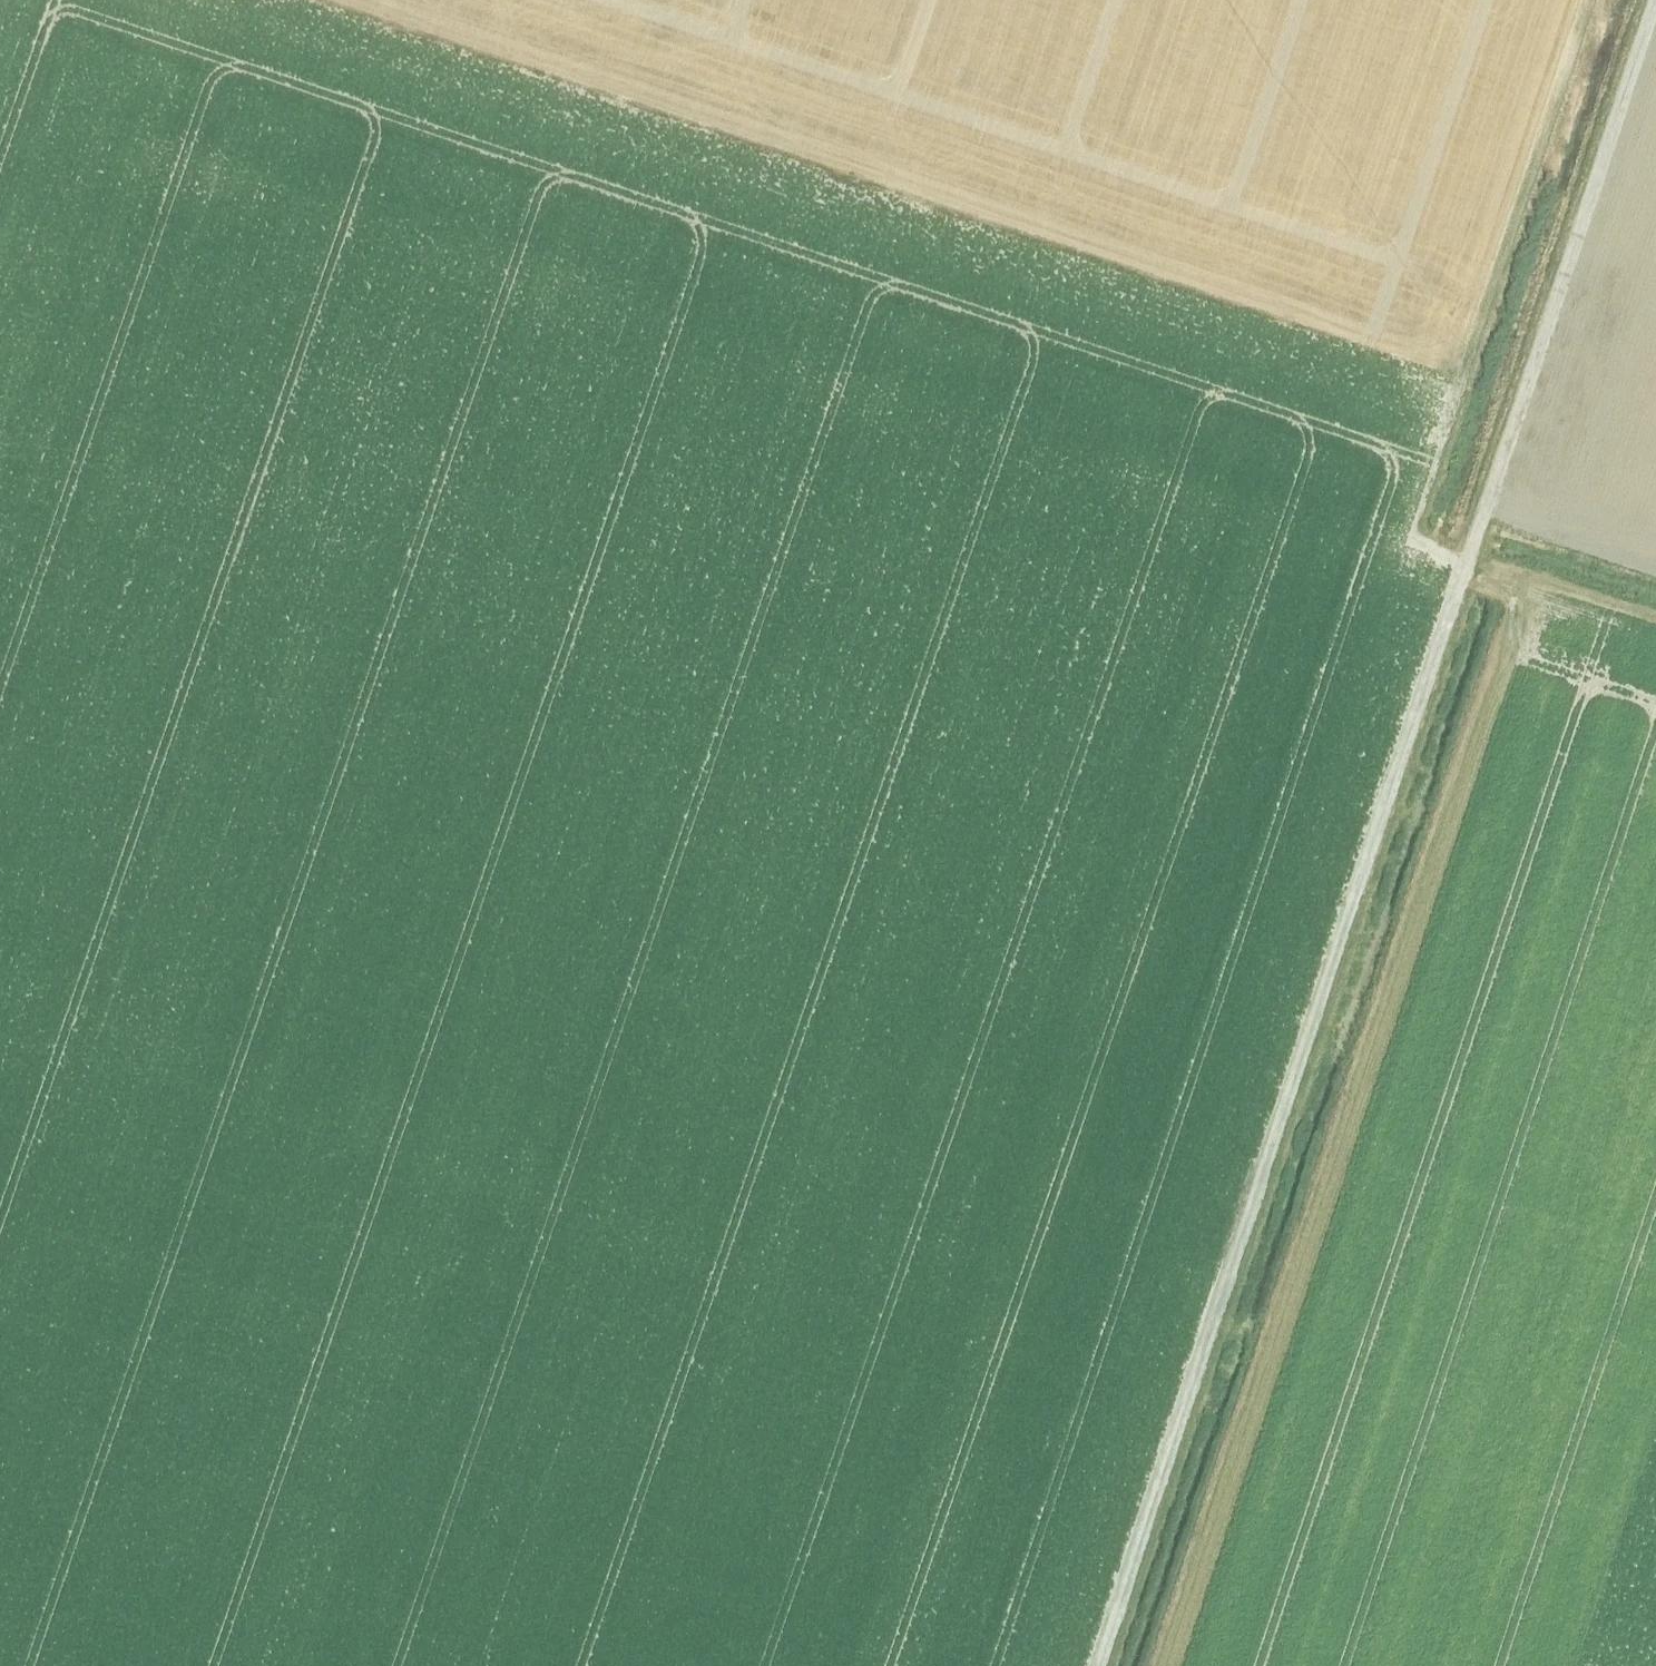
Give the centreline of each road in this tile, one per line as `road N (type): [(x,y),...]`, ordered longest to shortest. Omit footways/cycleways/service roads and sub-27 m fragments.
road 1 (track): [(1106,1665),(1654,0)]

